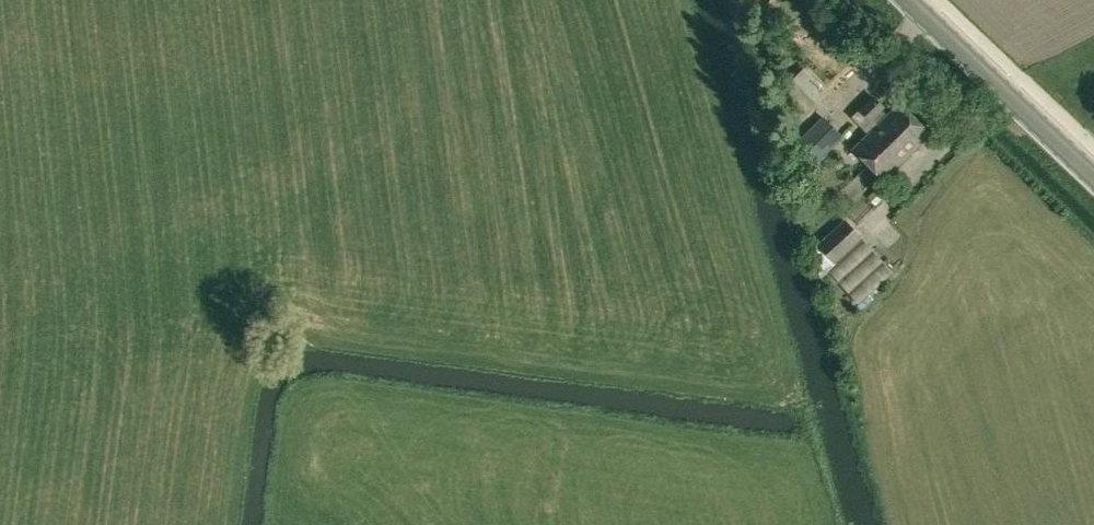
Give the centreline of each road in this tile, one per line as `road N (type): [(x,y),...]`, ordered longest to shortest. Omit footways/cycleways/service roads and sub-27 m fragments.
road 1 (secondary): [(1093,176),(908,0)]

